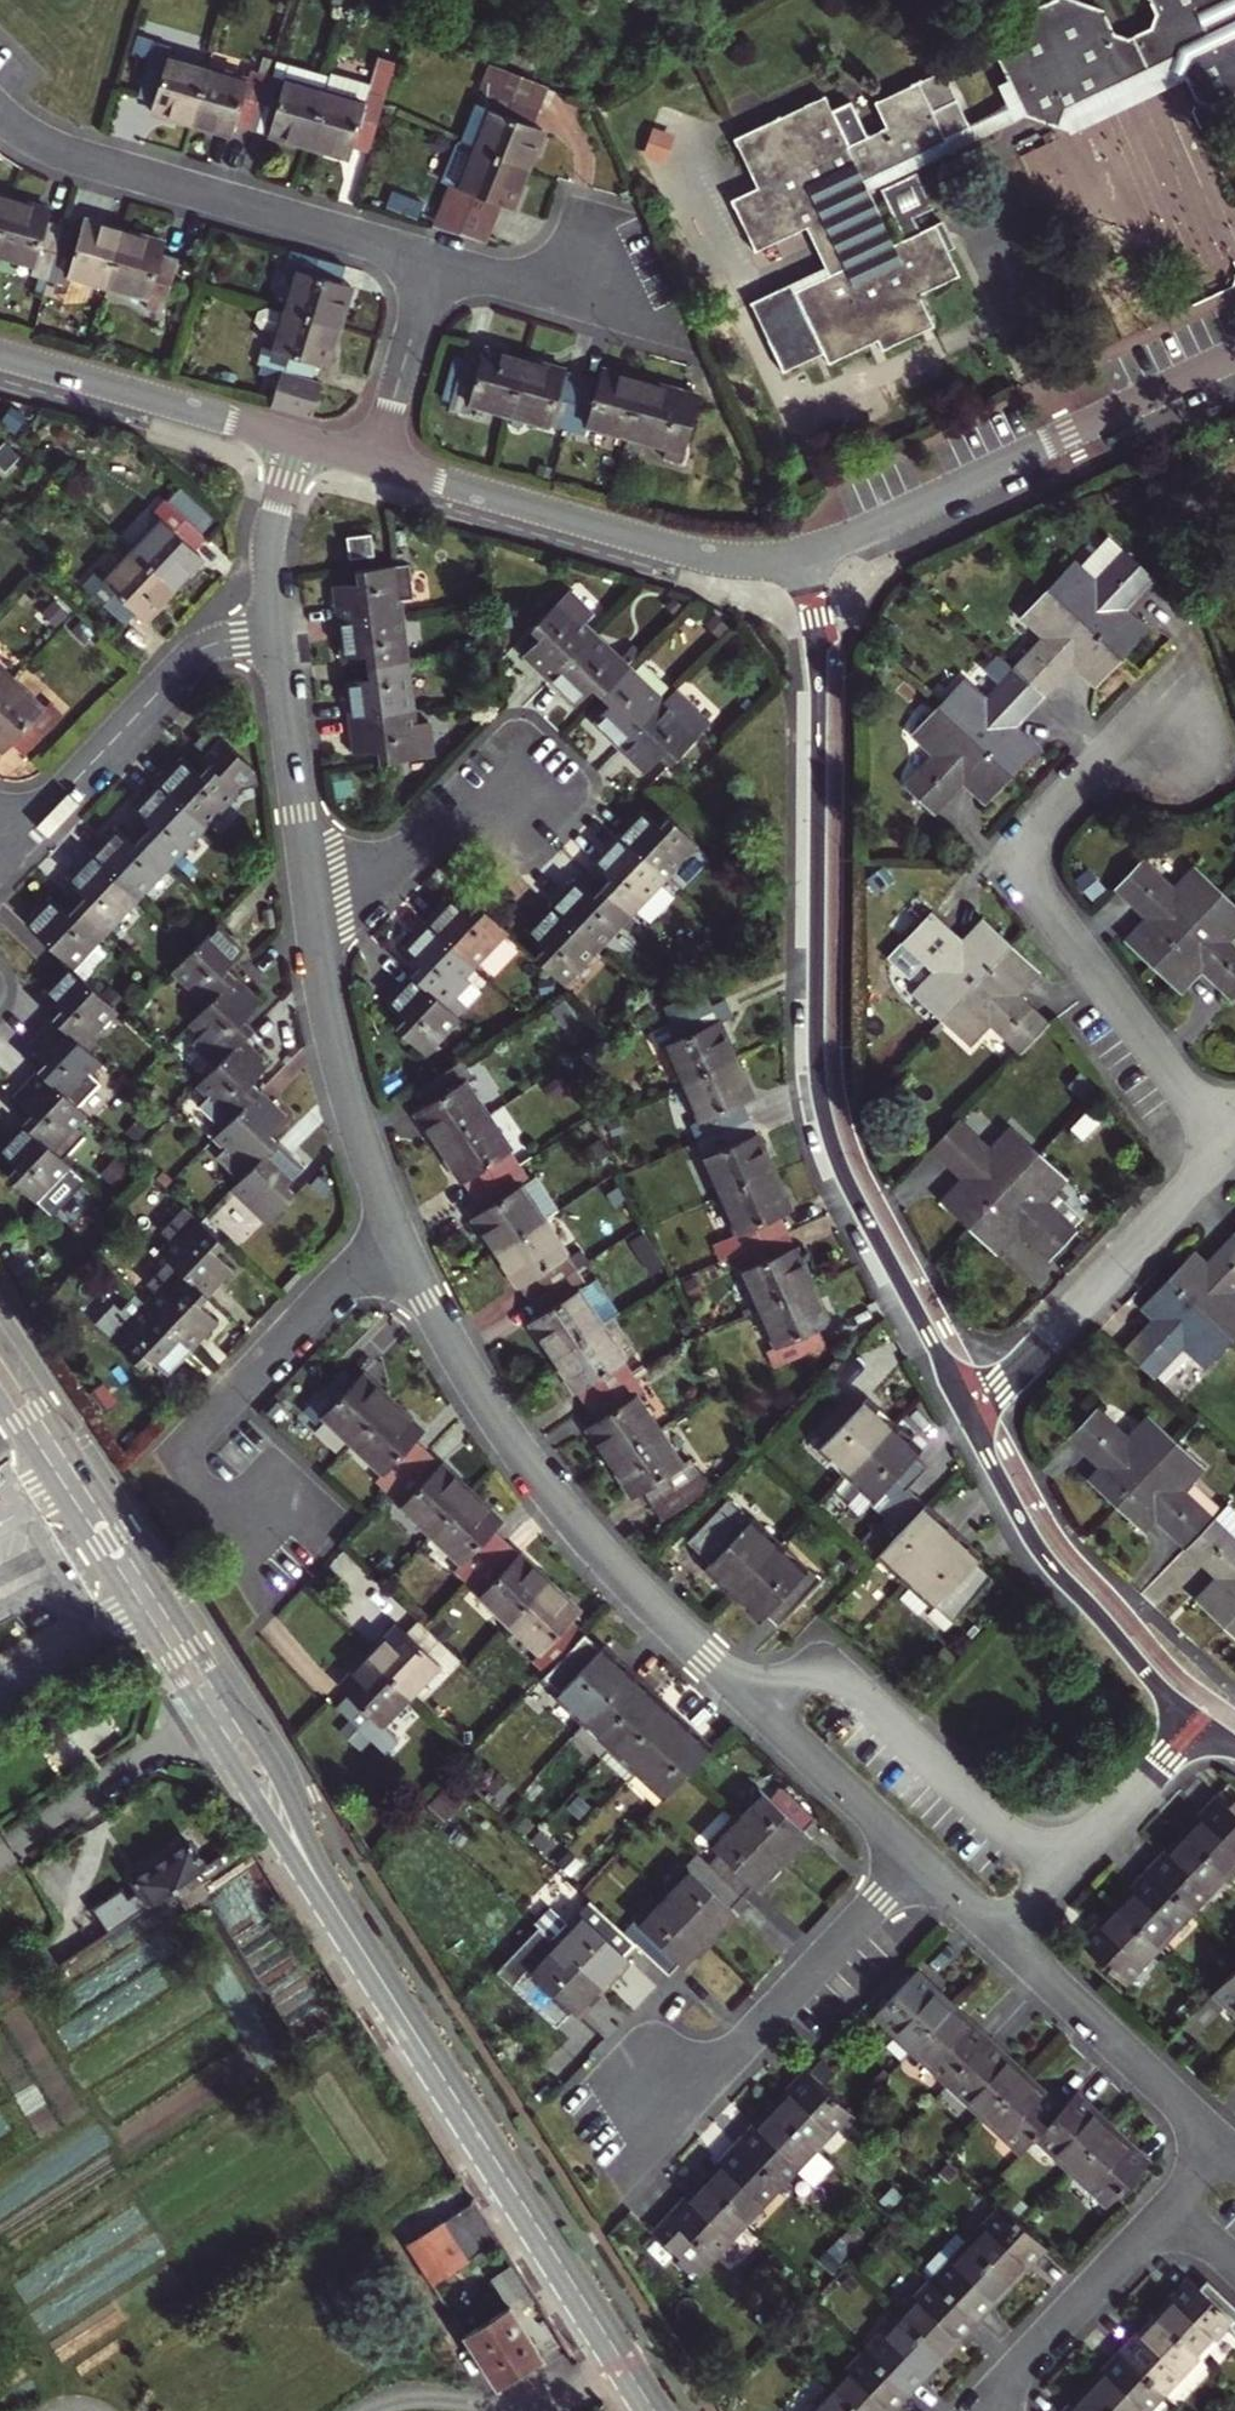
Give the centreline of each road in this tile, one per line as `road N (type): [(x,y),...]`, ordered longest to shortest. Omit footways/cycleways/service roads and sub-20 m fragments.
road 1 (residential): [(798,558),(822,650),(822,1096),(850,1186),(973,1414)]
road 2 (residential): [(393,1235),(468,1375),(548,1497),(594,1553),(763,1716)]
road 3 (residential): [(1190,666),(1043,832),(1034,876),(1042,908),(1226,1155)]
road 4 (residential): [(300,1488),(239,1548),(177,1455),(393,1235)]
road 5 (secondary): [(390,1992),(653,2410)]
road 6 (residential): [(798,558),(1234,358)]
road 7 (residential): [(433,262),(70,153),(25,134),(0,112)]
road 8 (secondary): [(236,1705),(0,1335)]
road 9 (residential): [(378,464),(708,562),(798,558)]
road 10 (residential): [(1056,1883),(818,1657),(763,1716)]
road 11 (residential): [(973,1414),(1056,1562),(1201,1723)]
road 12 (secondary): [(0,1399),(208,1724)]
road 13 (residential): [(973,1414),(1226,1155)]
road 14 (residential): [(18,845),(200,655),(227,641),(276,634)]
road 15 (residential): [(312,912),(335,1050),(393,1235)]
road 16 (secondary): [(390,1992),(236,1705)]
road 17 (secondary): [(208,1724),(390,1992)]
road 18 (residential): [(0,353),(300,441)]
road 19 (residential): [(1004,1940),(1231,2150)]
road 20 (residential): [(706,2088),(916,1861)]
road 21 (residential): [(276,634),(312,912)]
road 22 (residential): [(979,2407),(1170,2211)]
road 23 (residential): [(677,333),(433,262)]
road 24 (residential): [(208,1724),(0,1858)]
road 25 (residential): [(519,797),(456,815),(362,886),(312,912)]
road 26 (residential): [(706,2088),(653,2039),(605,2087),(654,2147)]
road 27 (residential): [(1056,1883),(1201,1723)]
road 28 (residential): [(763,1716),(916,1861)]
road 29 (residential): [(378,464),(433,262)]
road 30 (residential): [(300,441),(270,533),(276,634)]

